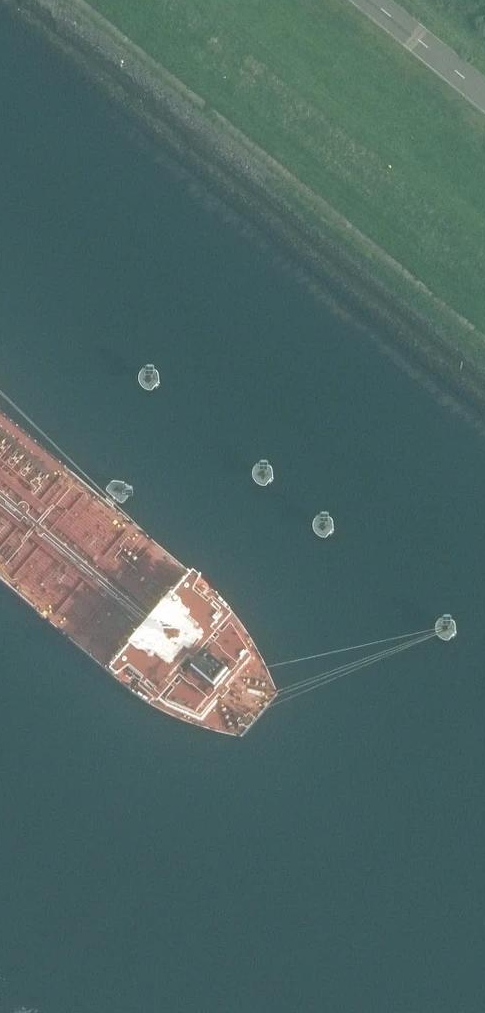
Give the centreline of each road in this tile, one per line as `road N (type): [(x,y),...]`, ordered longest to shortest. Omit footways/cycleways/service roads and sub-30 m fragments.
road 1 (tertiary): [(484,95),(371,0)]

